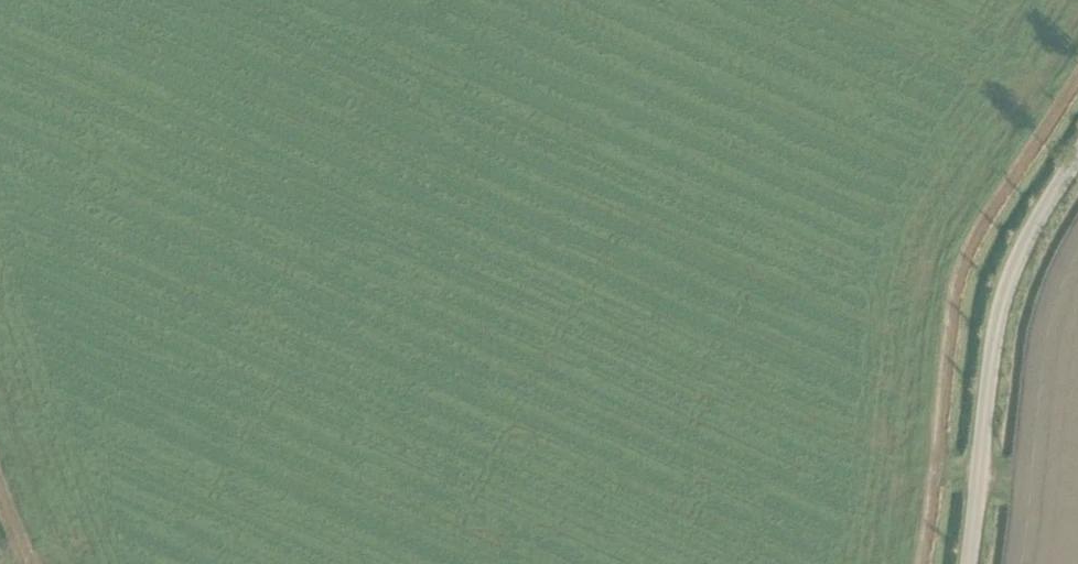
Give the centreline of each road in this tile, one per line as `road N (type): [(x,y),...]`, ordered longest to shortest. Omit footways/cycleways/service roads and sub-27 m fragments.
road 1 (tertiary): [(967,563),(999,301),(1018,249),(1077,154)]

